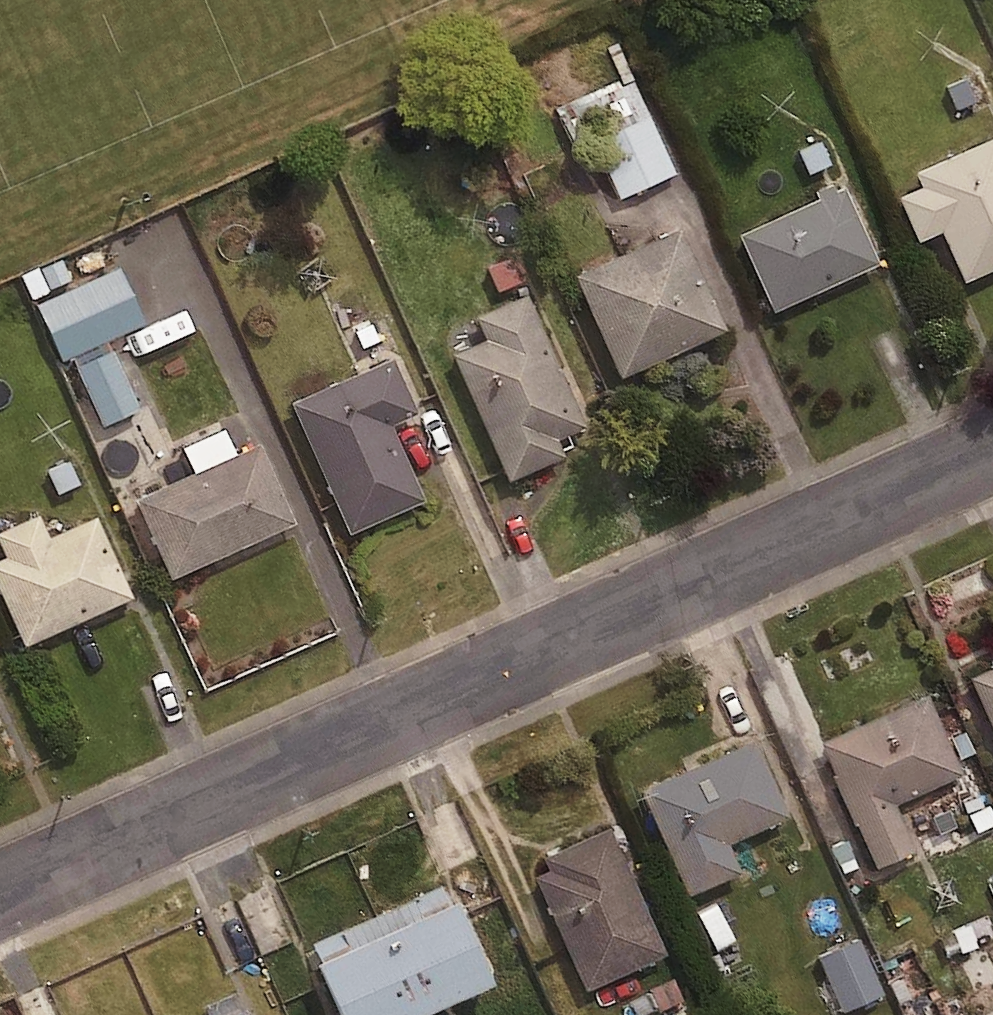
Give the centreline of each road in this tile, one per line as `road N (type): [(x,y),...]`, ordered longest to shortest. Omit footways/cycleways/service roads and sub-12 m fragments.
road 1 (residential): [(0,898),(992,452)]

